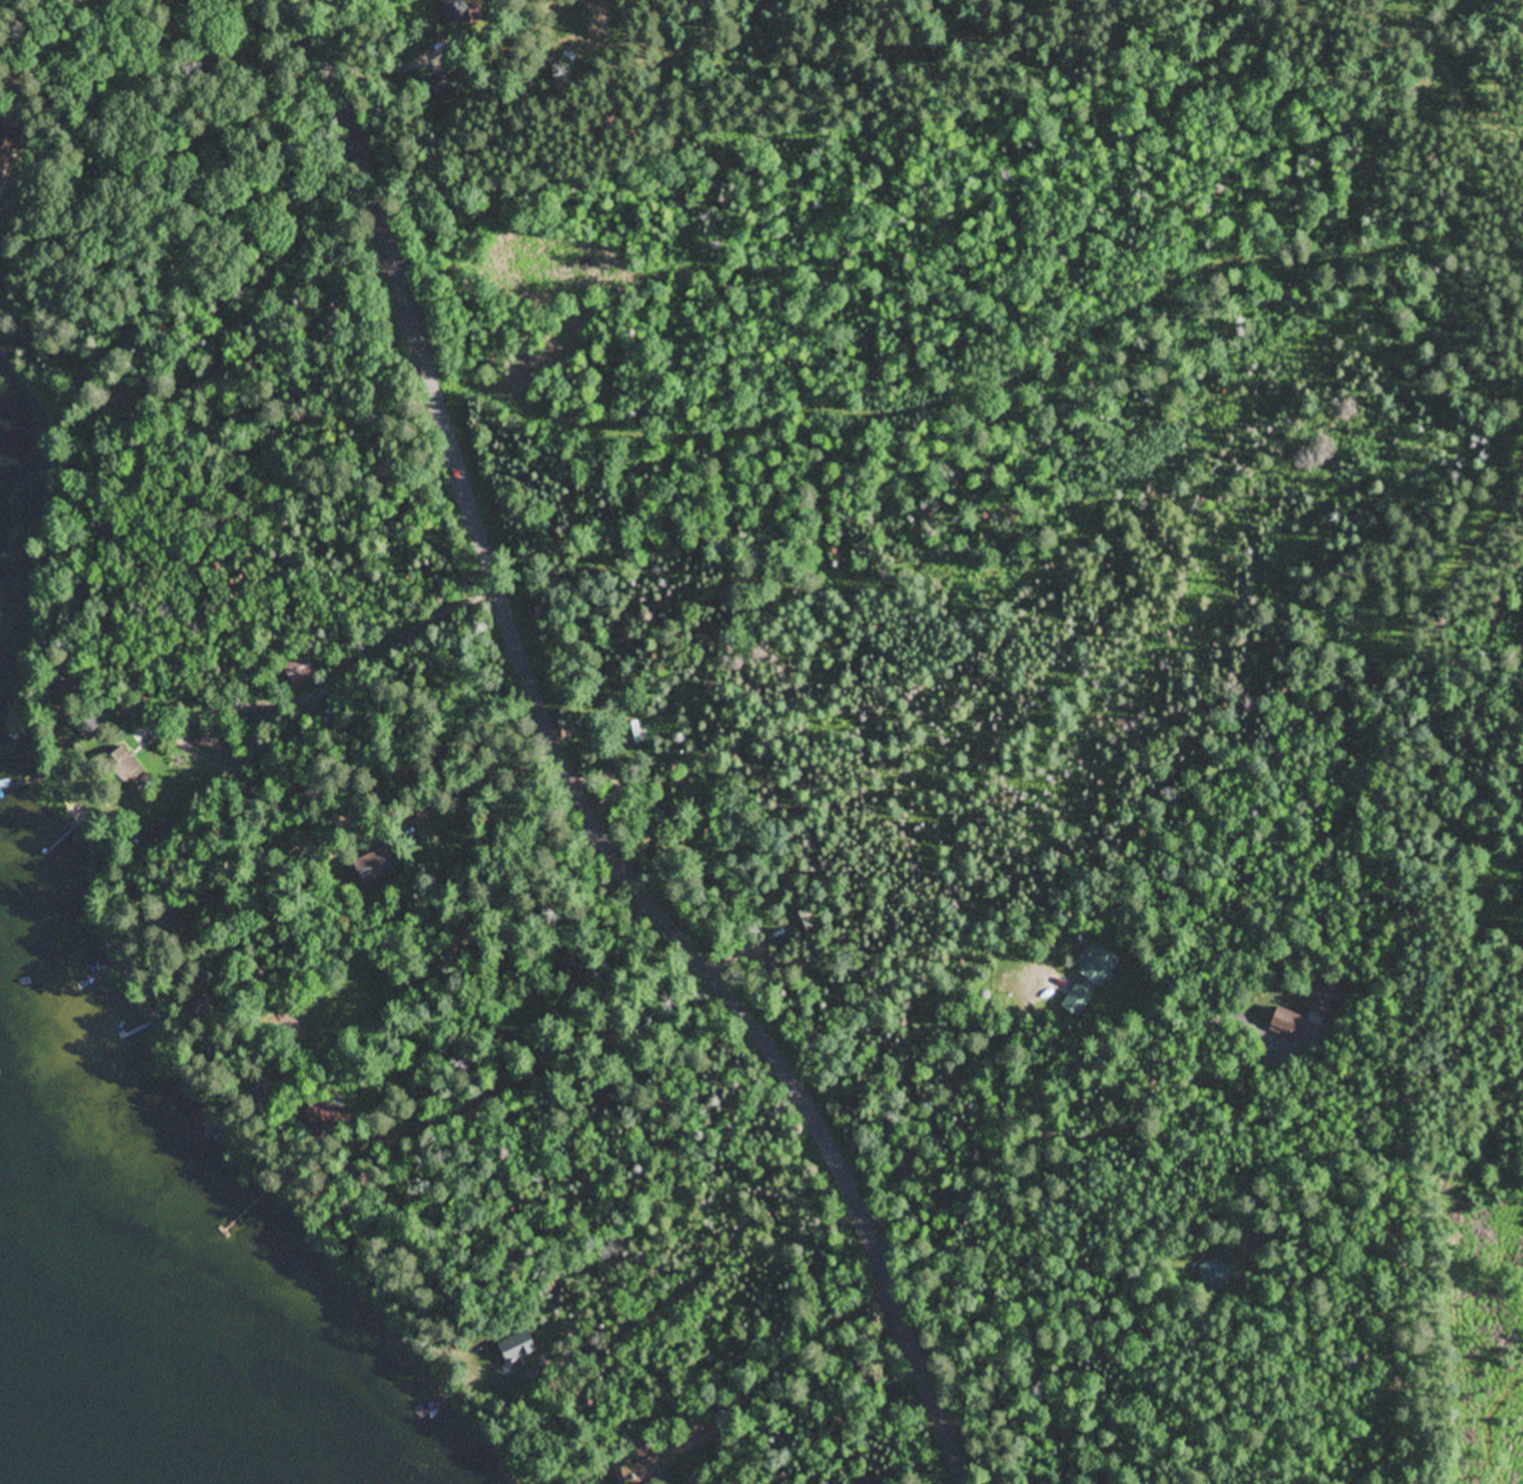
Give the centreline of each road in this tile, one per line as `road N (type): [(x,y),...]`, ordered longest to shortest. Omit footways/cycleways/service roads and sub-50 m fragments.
road 1 (residential): [(969,1483),(892,1277),(803,1087),(736,992),(648,895),(579,786),(449,438),(359,139),(297,0)]
road 2 (track): [(275,1005),(231,1029),(177,1083)]

